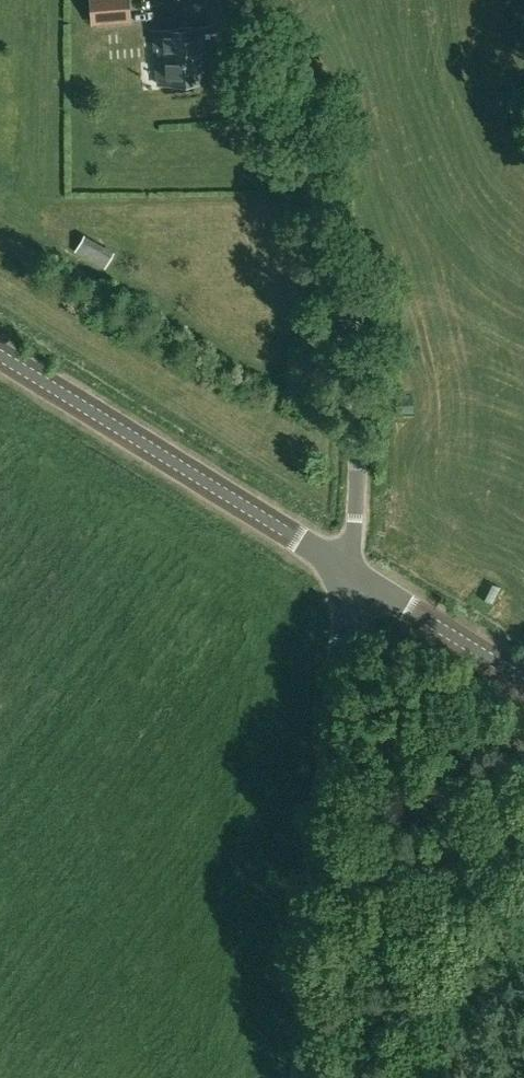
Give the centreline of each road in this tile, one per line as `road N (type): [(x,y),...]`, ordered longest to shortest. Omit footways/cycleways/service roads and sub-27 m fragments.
road 1 (unclassified): [(352,574),(354,429),(284,0)]
road 2 (tertiary): [(306,1077),(352,574)]
road 3 (tertiary): [(352,574),(0,362)]
road 4 (unclassified): [(523,679),(352,574)]

